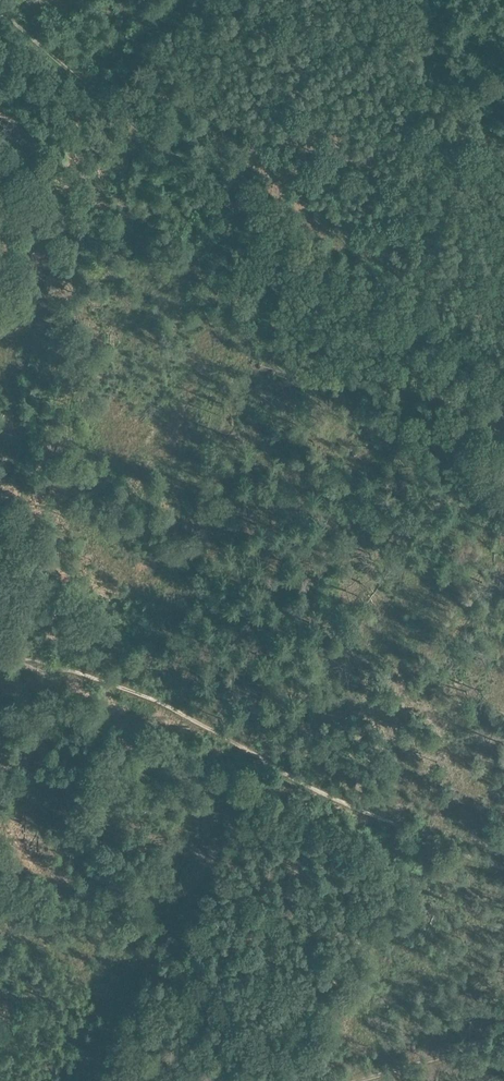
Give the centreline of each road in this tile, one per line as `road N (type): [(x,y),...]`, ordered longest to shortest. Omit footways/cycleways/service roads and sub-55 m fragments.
road 1 (track): [(503,866),(89,674),(0,652)]
road 2 (track): [(393,0),(503,118)]

